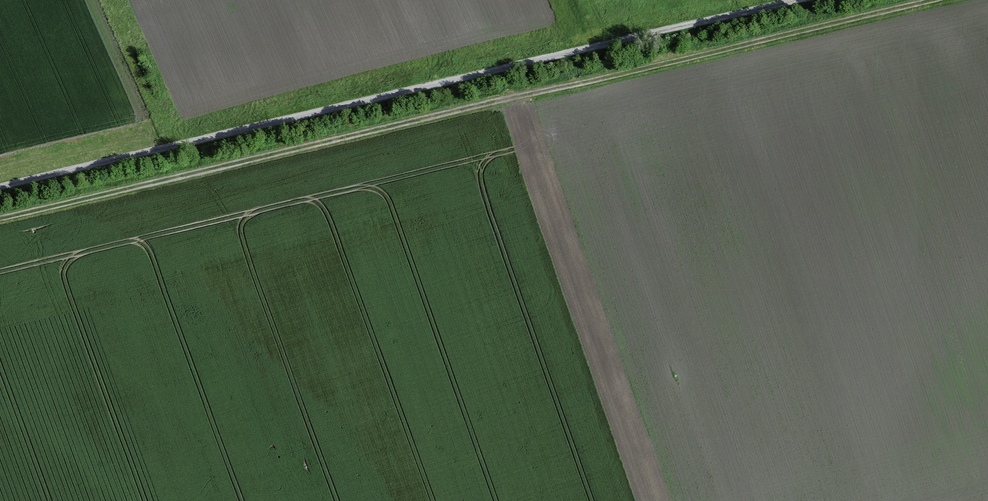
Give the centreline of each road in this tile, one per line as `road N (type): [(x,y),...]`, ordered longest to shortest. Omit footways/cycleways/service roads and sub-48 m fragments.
road 1 (track): [(0,224),(933,0)]
road 2 (track): [(790,0),(0,188)]

